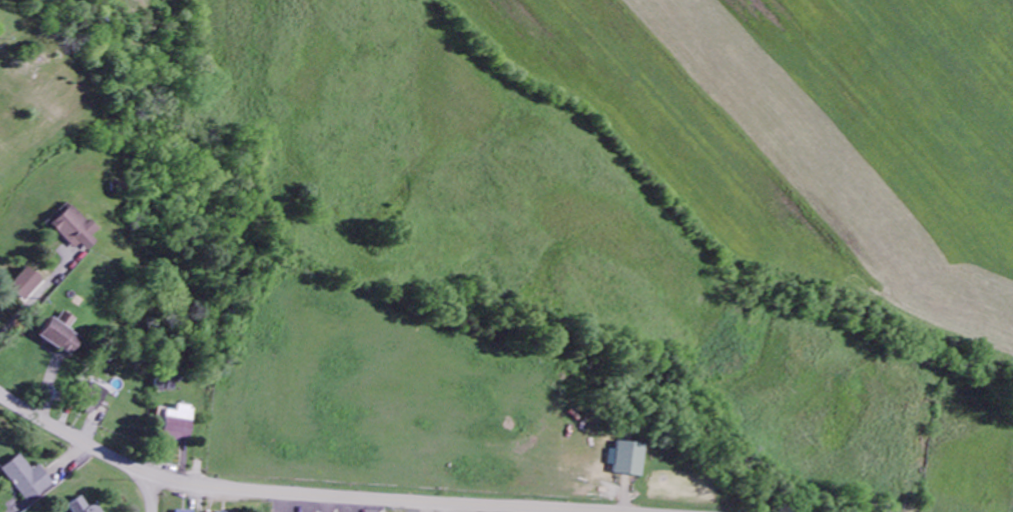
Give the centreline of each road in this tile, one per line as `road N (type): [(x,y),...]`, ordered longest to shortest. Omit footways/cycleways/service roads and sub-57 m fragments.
road 1 (tertiary): [(612,511),(252,490),(153,475)]
road 2 (tertiary): [(153,475),(0,392)]

